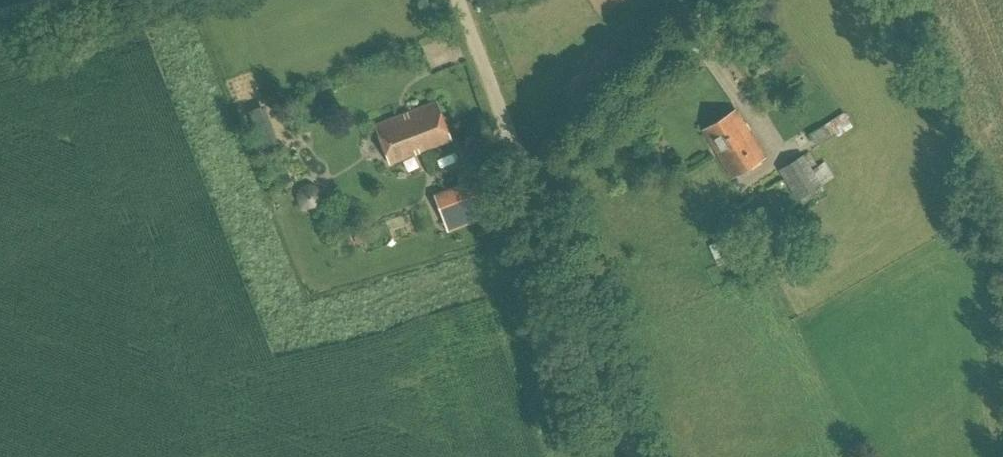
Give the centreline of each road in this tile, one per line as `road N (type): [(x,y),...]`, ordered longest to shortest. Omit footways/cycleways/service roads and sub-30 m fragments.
road 1 (unclassified): [(633,456),(531,194)]
road 2 (track): [(715,0),(531,194)]
road 3 (residential): [(531,194),(461,0)]

